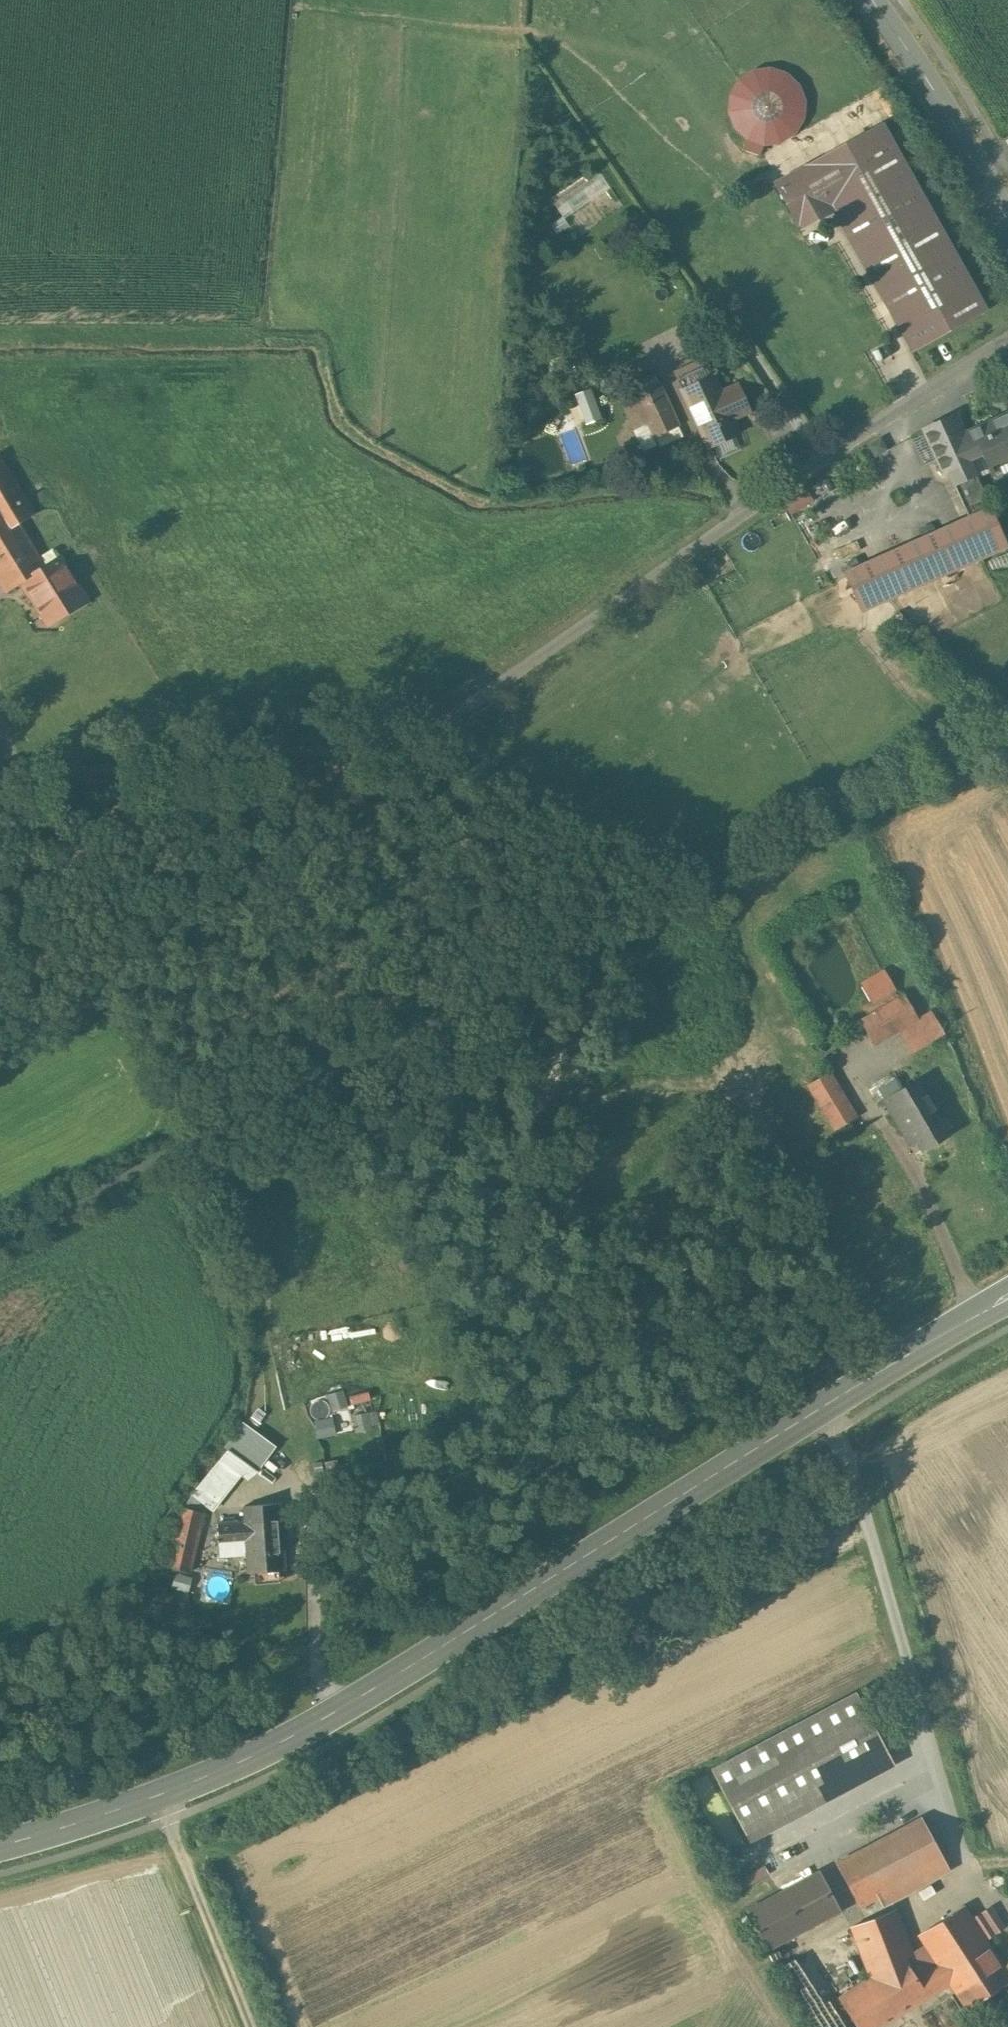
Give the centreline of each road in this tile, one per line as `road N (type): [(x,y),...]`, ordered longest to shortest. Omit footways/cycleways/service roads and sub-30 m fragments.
road 1 (secondary): [(0,1845),(215,1775),(284,1742),(1007,1297)]
road 2 (unclassified): [(1007,339),(822,456),(419,738),(0,774)]
road 3 (track): [(419,738),(0,1026)]
road 4 (tertiary): [(873,0),(1007,216)]
road 5 (track): [(252,2026),(159,1795)]

